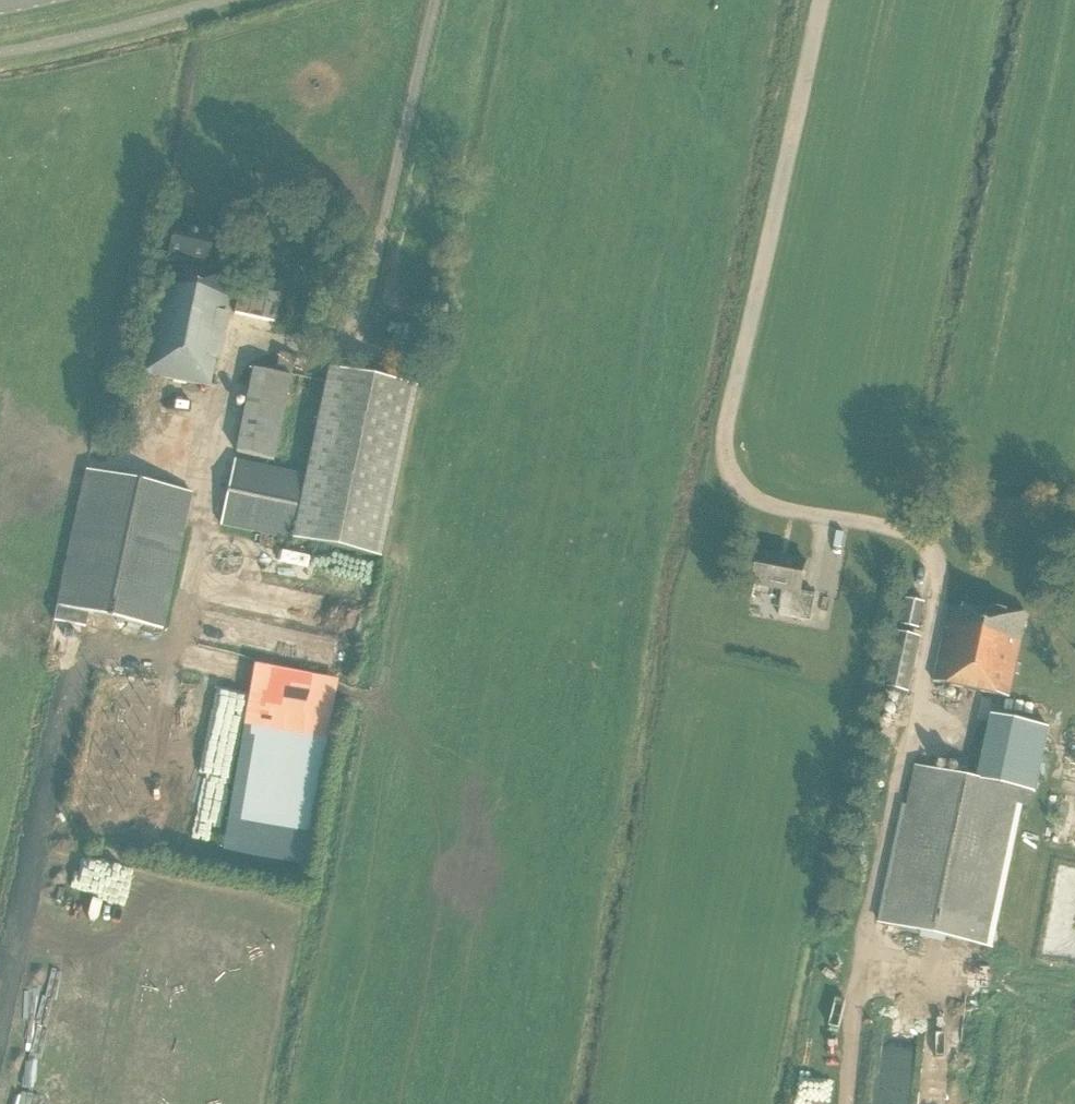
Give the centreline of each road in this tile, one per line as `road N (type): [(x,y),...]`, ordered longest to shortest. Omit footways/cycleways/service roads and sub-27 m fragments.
road 1 (track): [(936,599),(932,556),(893,531),(740,496),(726,474),(722,439),(819,0)]
road 2 (track): [(843,1103),(861,939)]

